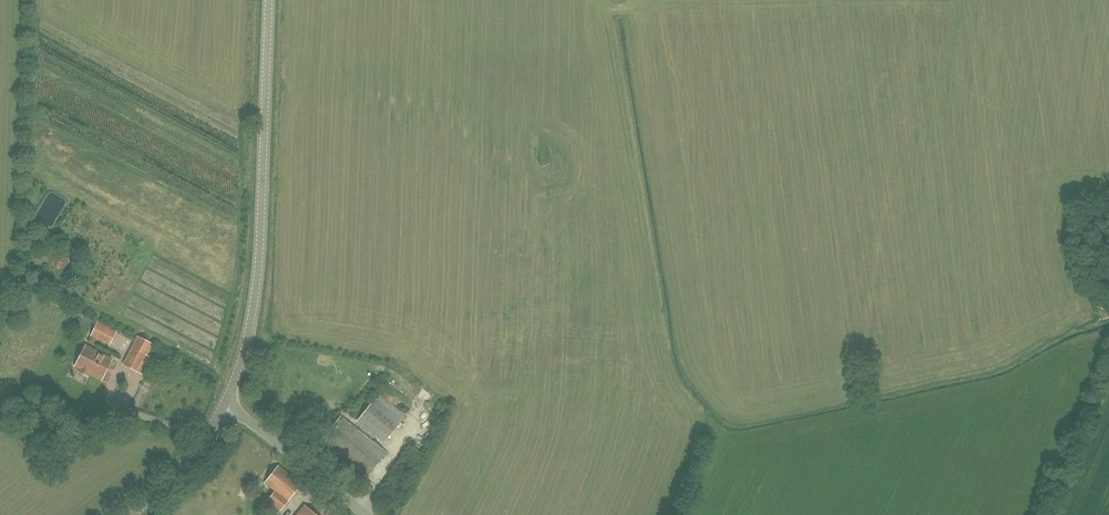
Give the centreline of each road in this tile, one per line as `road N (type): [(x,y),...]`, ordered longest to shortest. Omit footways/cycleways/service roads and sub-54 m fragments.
road 1 (unclassified): [(225,404),(258,280),(269,0)]
road 2 (unclassified): [(368,514),(225,404)]
road 3 (unclassified): [(135,514),(189,460),(225,404)]

